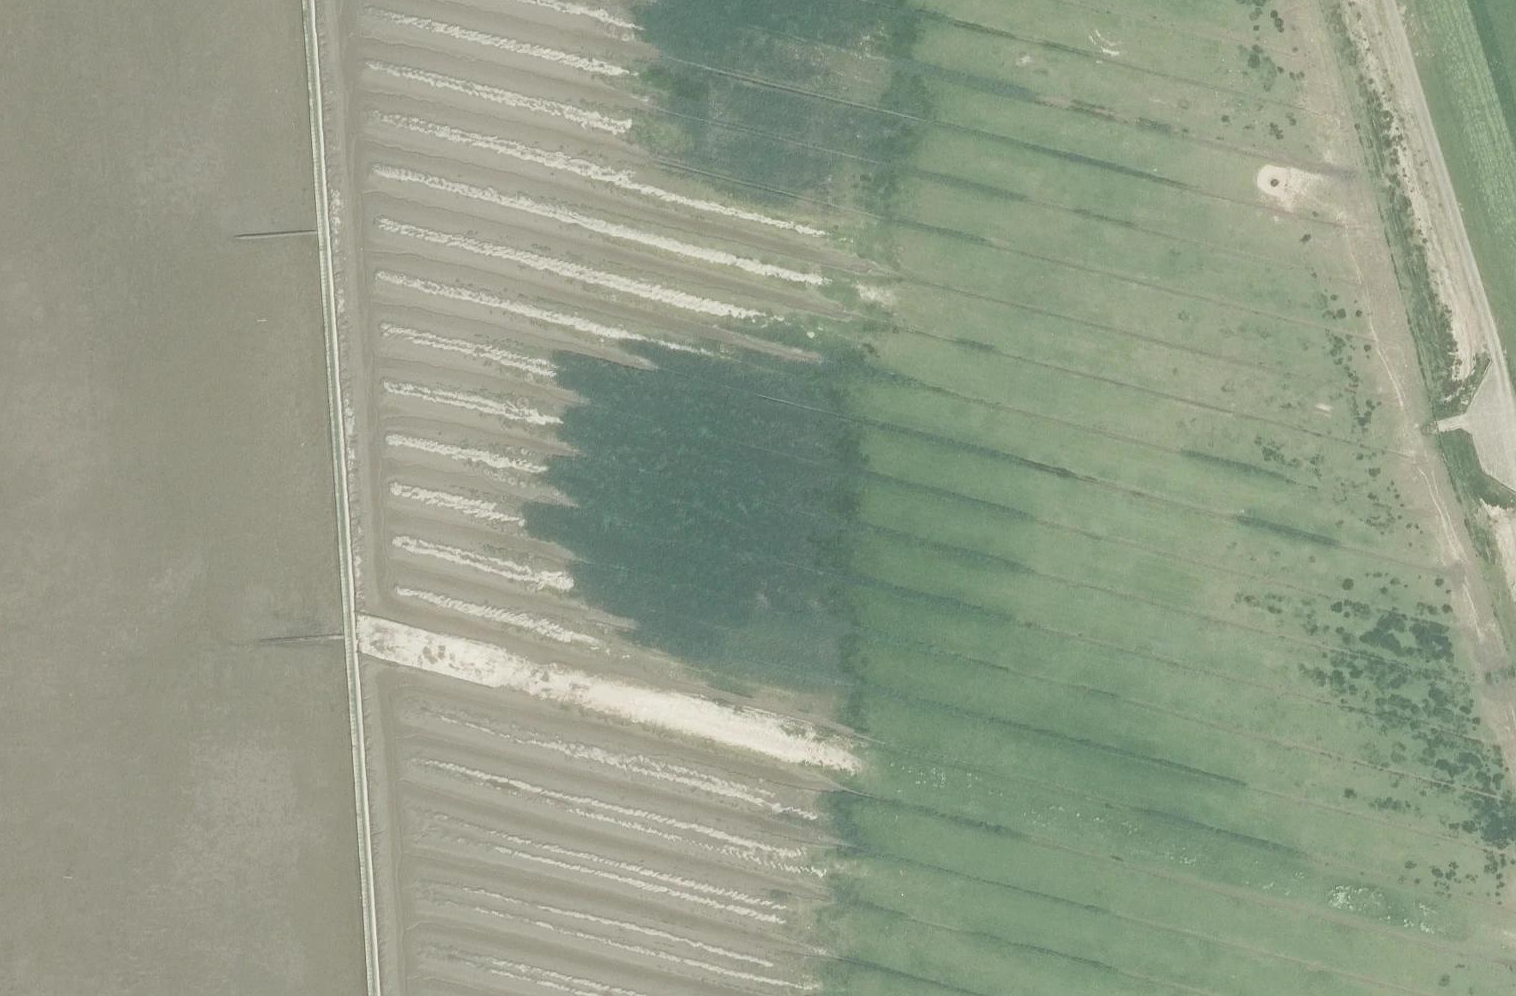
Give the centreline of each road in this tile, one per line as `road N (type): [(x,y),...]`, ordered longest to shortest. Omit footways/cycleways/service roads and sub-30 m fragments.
road 1 (track): [(1515,468),(1498,357),(1389,0)]

